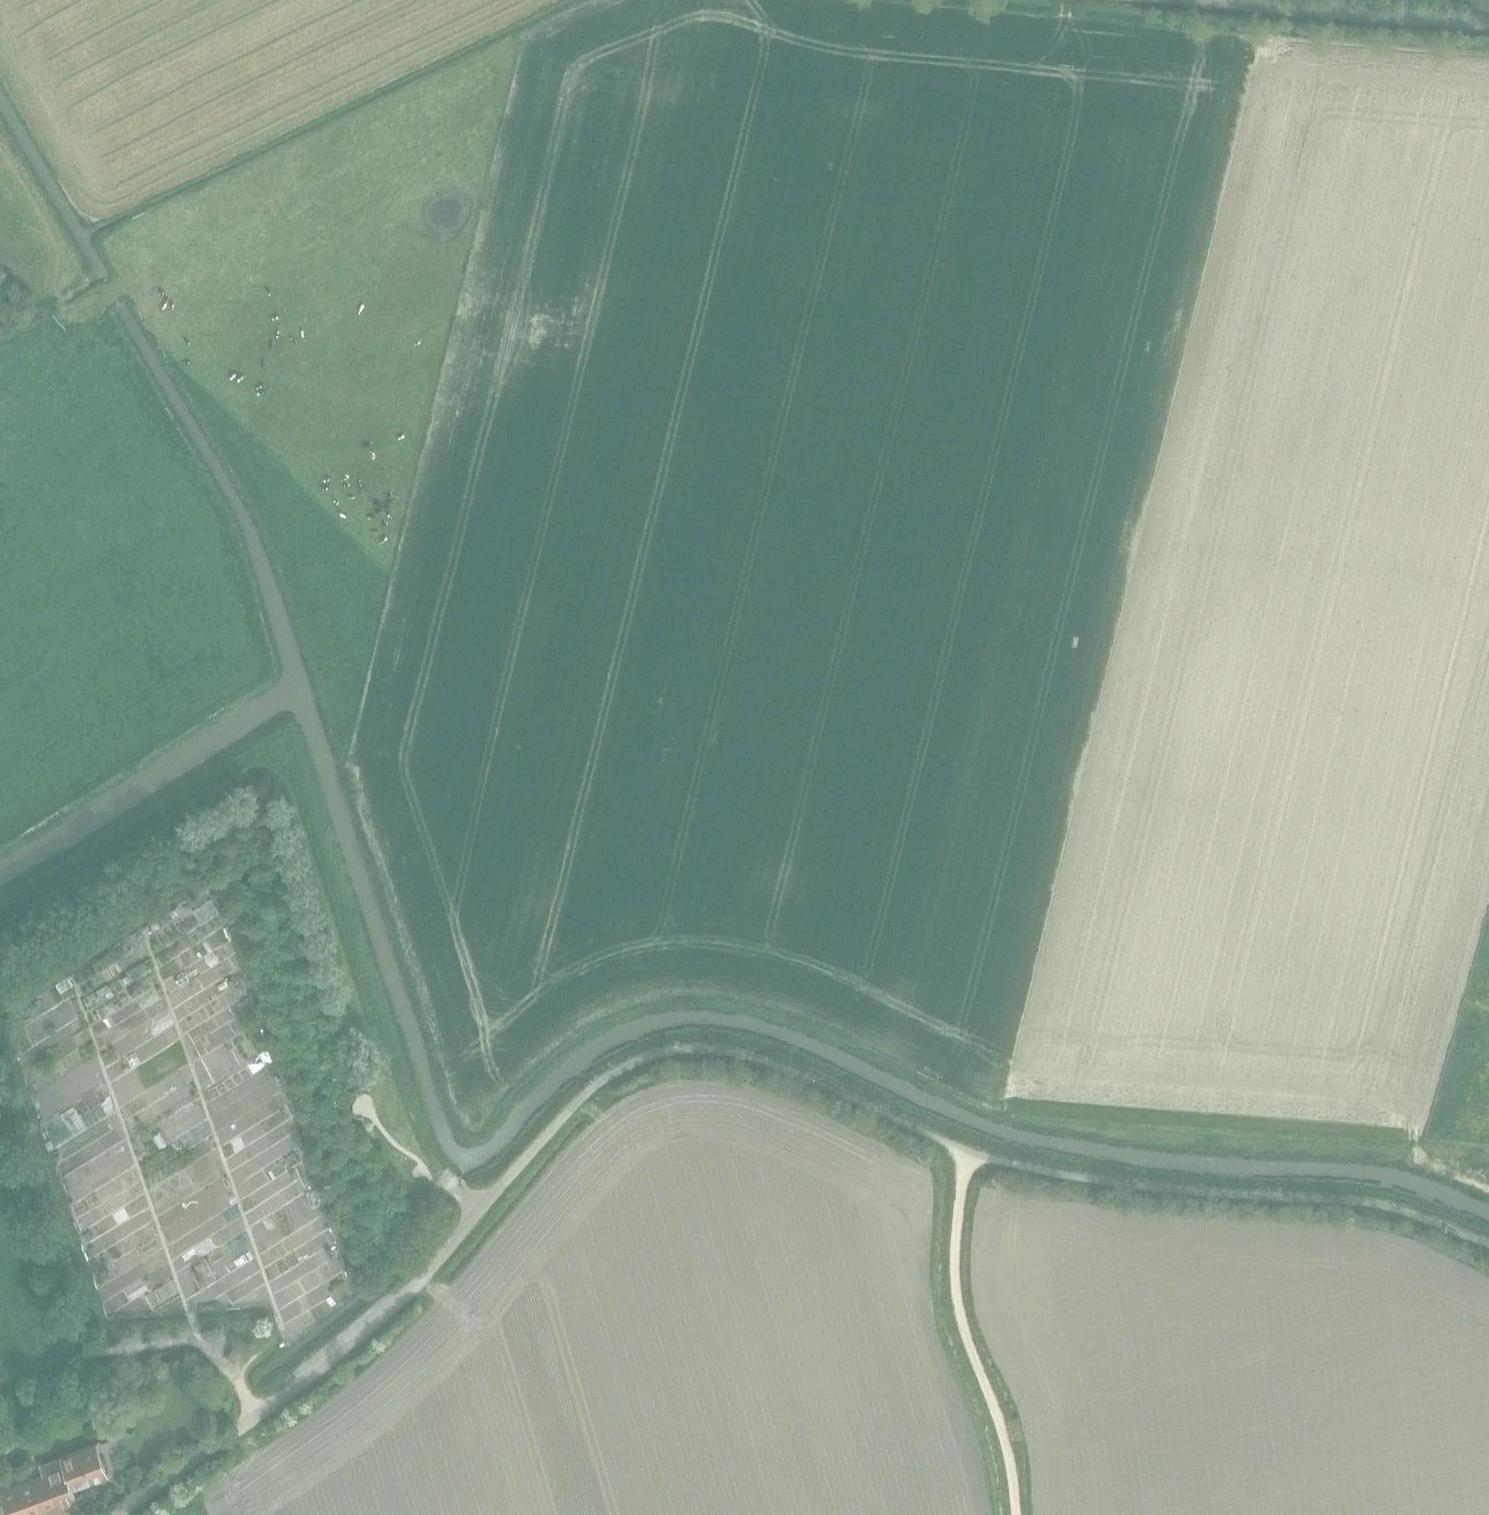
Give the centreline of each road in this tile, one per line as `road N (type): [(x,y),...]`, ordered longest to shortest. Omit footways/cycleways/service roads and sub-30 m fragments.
road 1 (residential): [(116,1514),(364,1331),(505,1180)]
road 2 (unclassified): [(1016,1514),(1003,1432),(959,1314),(956,1231),(968,1152)]
road 3 (unclassified): [(1488,20),(1249,0)]

